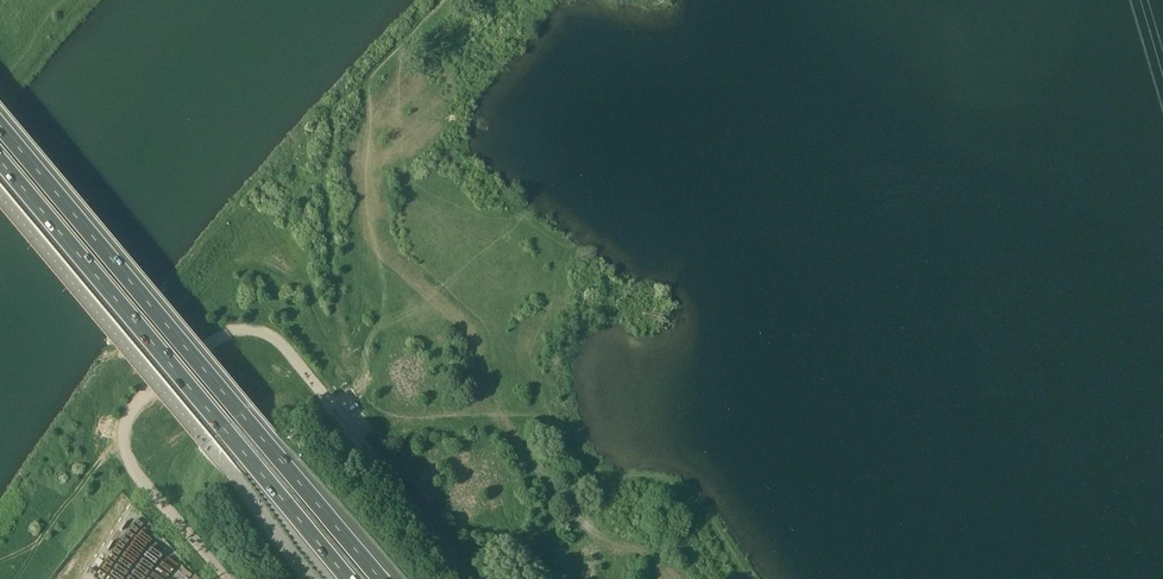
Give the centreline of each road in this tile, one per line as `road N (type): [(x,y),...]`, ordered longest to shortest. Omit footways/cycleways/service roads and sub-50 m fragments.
road 1 (motorway): [(380,578),(0,126)]
road 2 (motorway): [(0,162),(348,578)]
road 3 (unclassified): [(313,578),(0,196)]
road 4 (unclassified): [(473,578),(282,344),(245,329),(203,344)]
road 5 (unclassified): [(227,578),(138,477),(125,448),(132,408),(203,344)]

